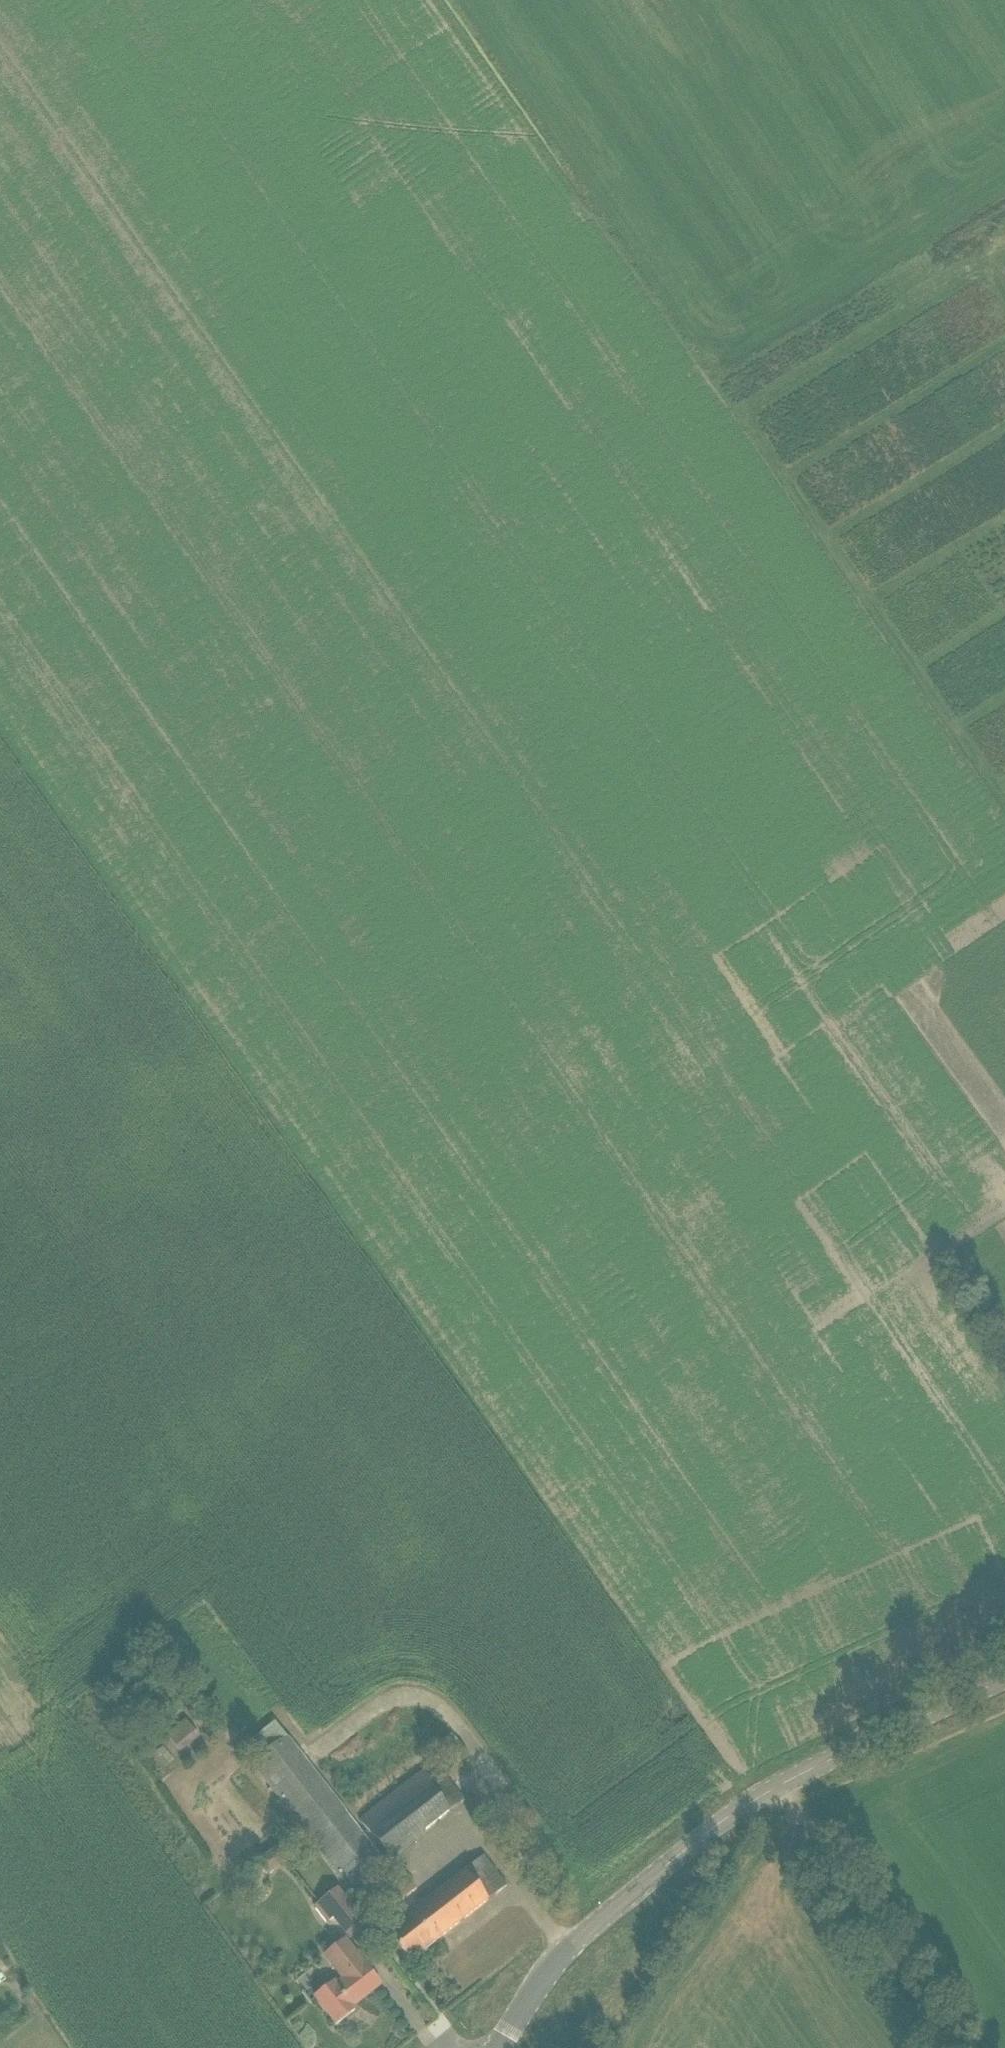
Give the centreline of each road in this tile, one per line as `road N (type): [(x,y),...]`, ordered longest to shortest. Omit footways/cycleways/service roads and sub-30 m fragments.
road 1 (tertiary): [(505,2047),(539,1987),(670,1866),(807,1777),(1004,1685)]
road 2 (track): [(767,1800),(948,2047)]

